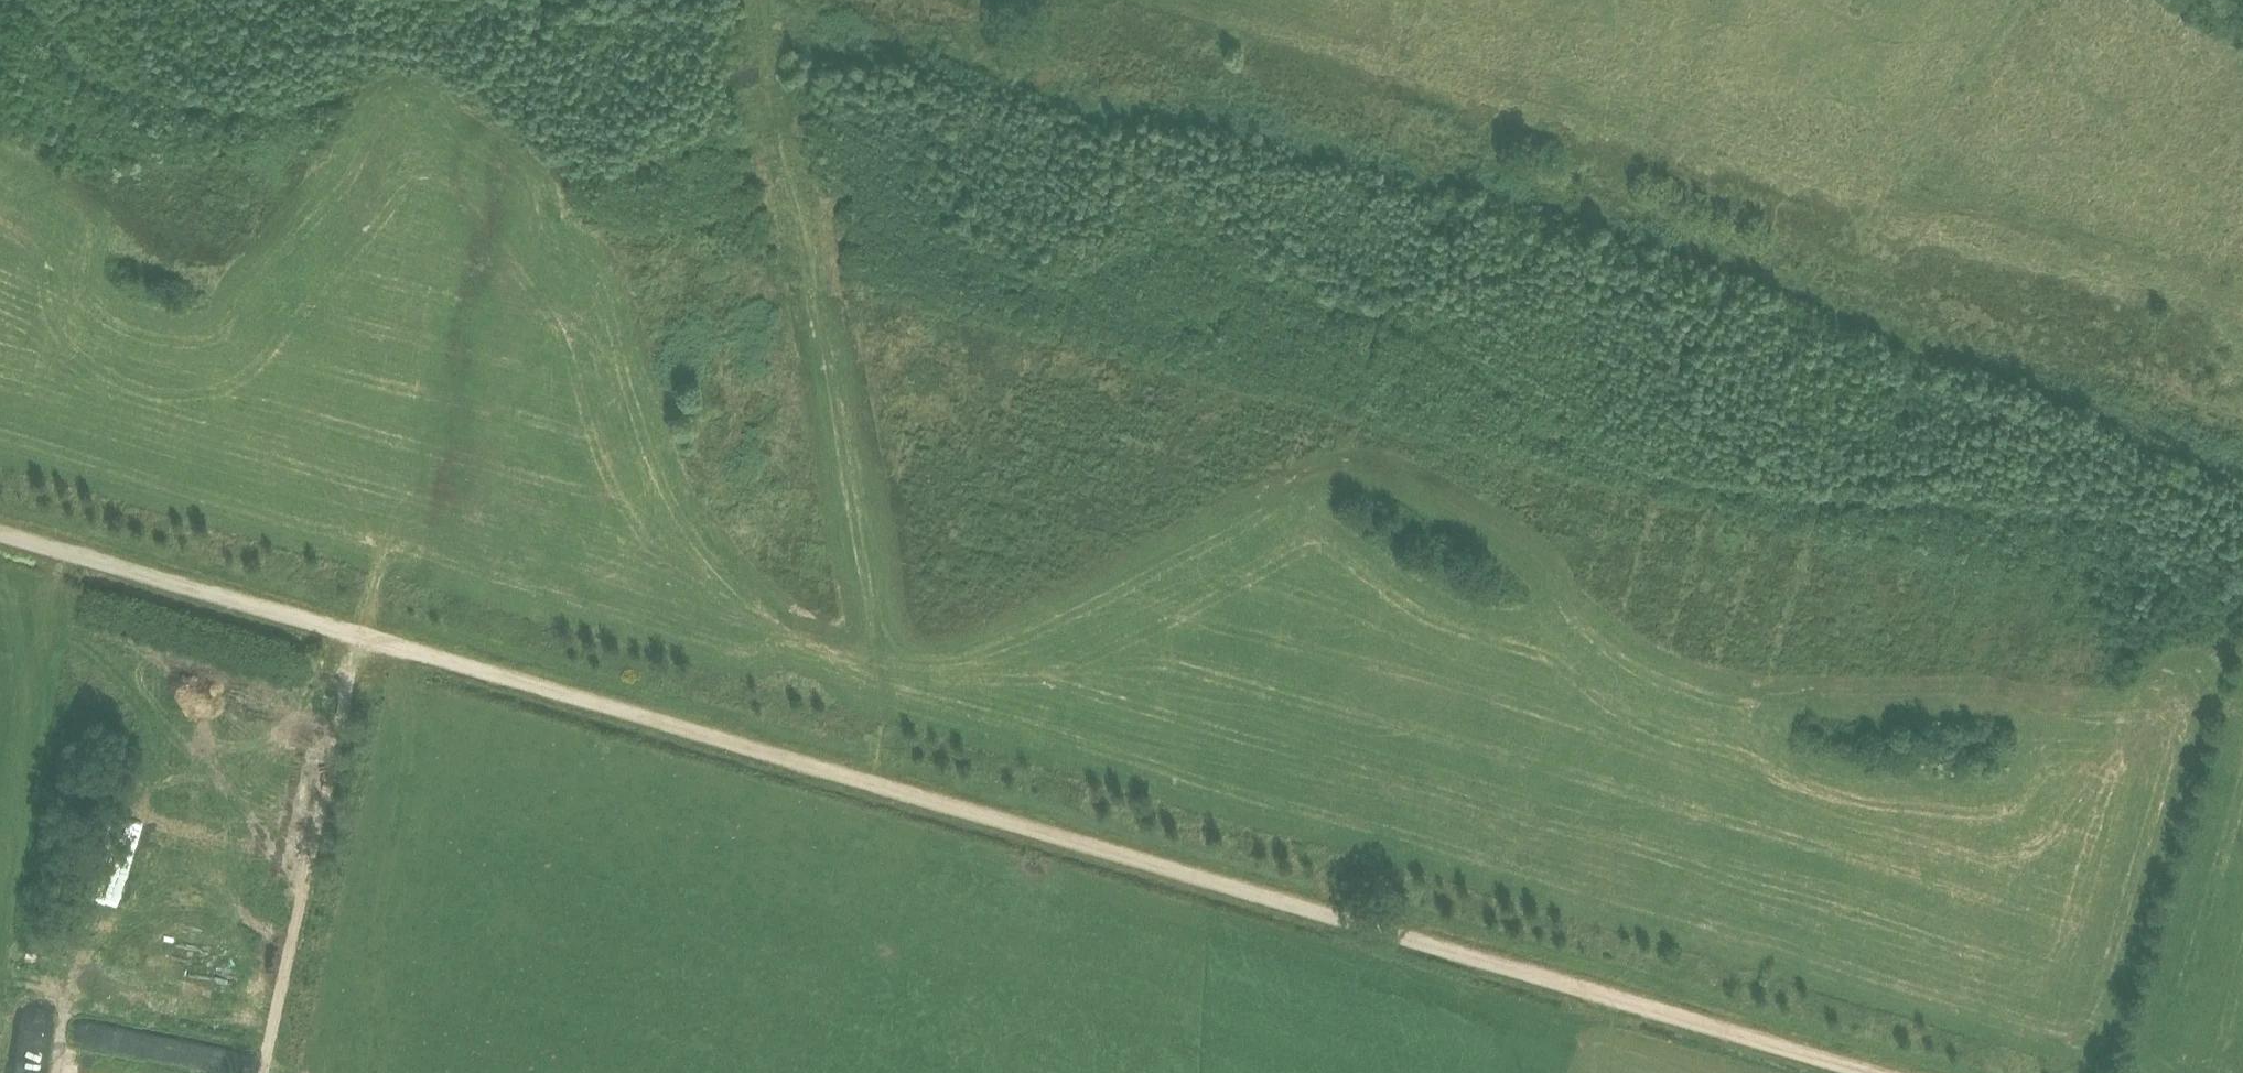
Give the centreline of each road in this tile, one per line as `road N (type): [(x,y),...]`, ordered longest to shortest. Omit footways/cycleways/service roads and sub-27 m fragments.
road 1 (track): [(867,781),(1851,1072)]
road 2 (track): [(0,534),(867,781)]
road 3 (track): [(263,1072),(352,672)]
road 4 (track): [(24,1072),(33,1026),(265,1067)]

